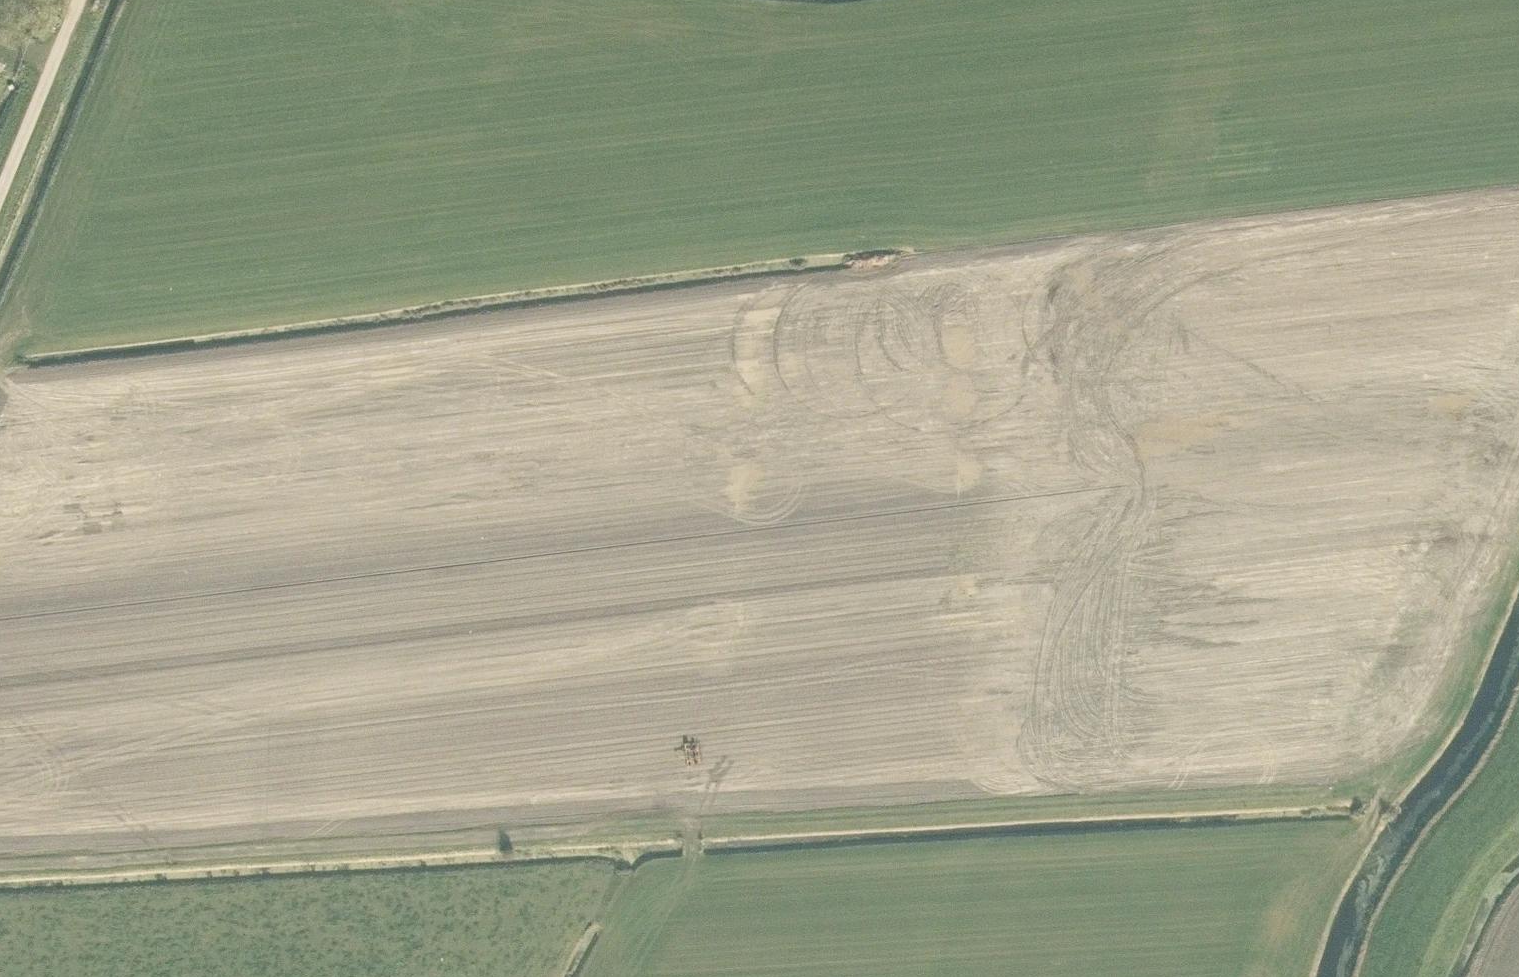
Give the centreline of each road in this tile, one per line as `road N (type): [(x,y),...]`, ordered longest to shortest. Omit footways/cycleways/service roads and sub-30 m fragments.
road 1 (unclassified): [(0,198),(78,0)]

